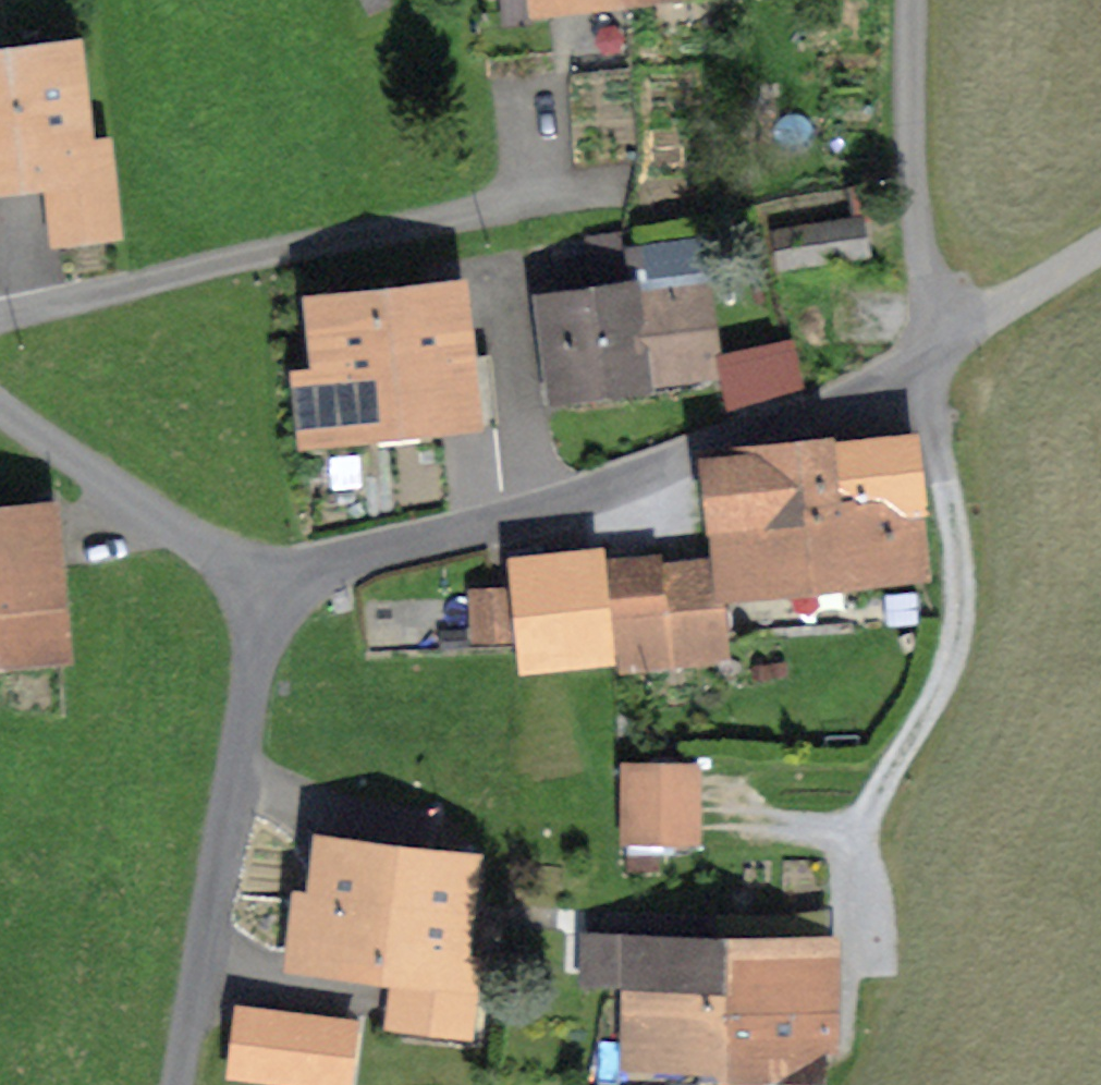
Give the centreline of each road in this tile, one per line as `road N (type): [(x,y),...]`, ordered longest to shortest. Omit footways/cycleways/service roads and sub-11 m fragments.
road 1 (unclassified): [(264,589),(631,478),(859,387),(1100,246)]
road 2 (unclassified): [(180,1084),(264,589)]
road 3 (unclassified): [(0,405),(264,589)]

